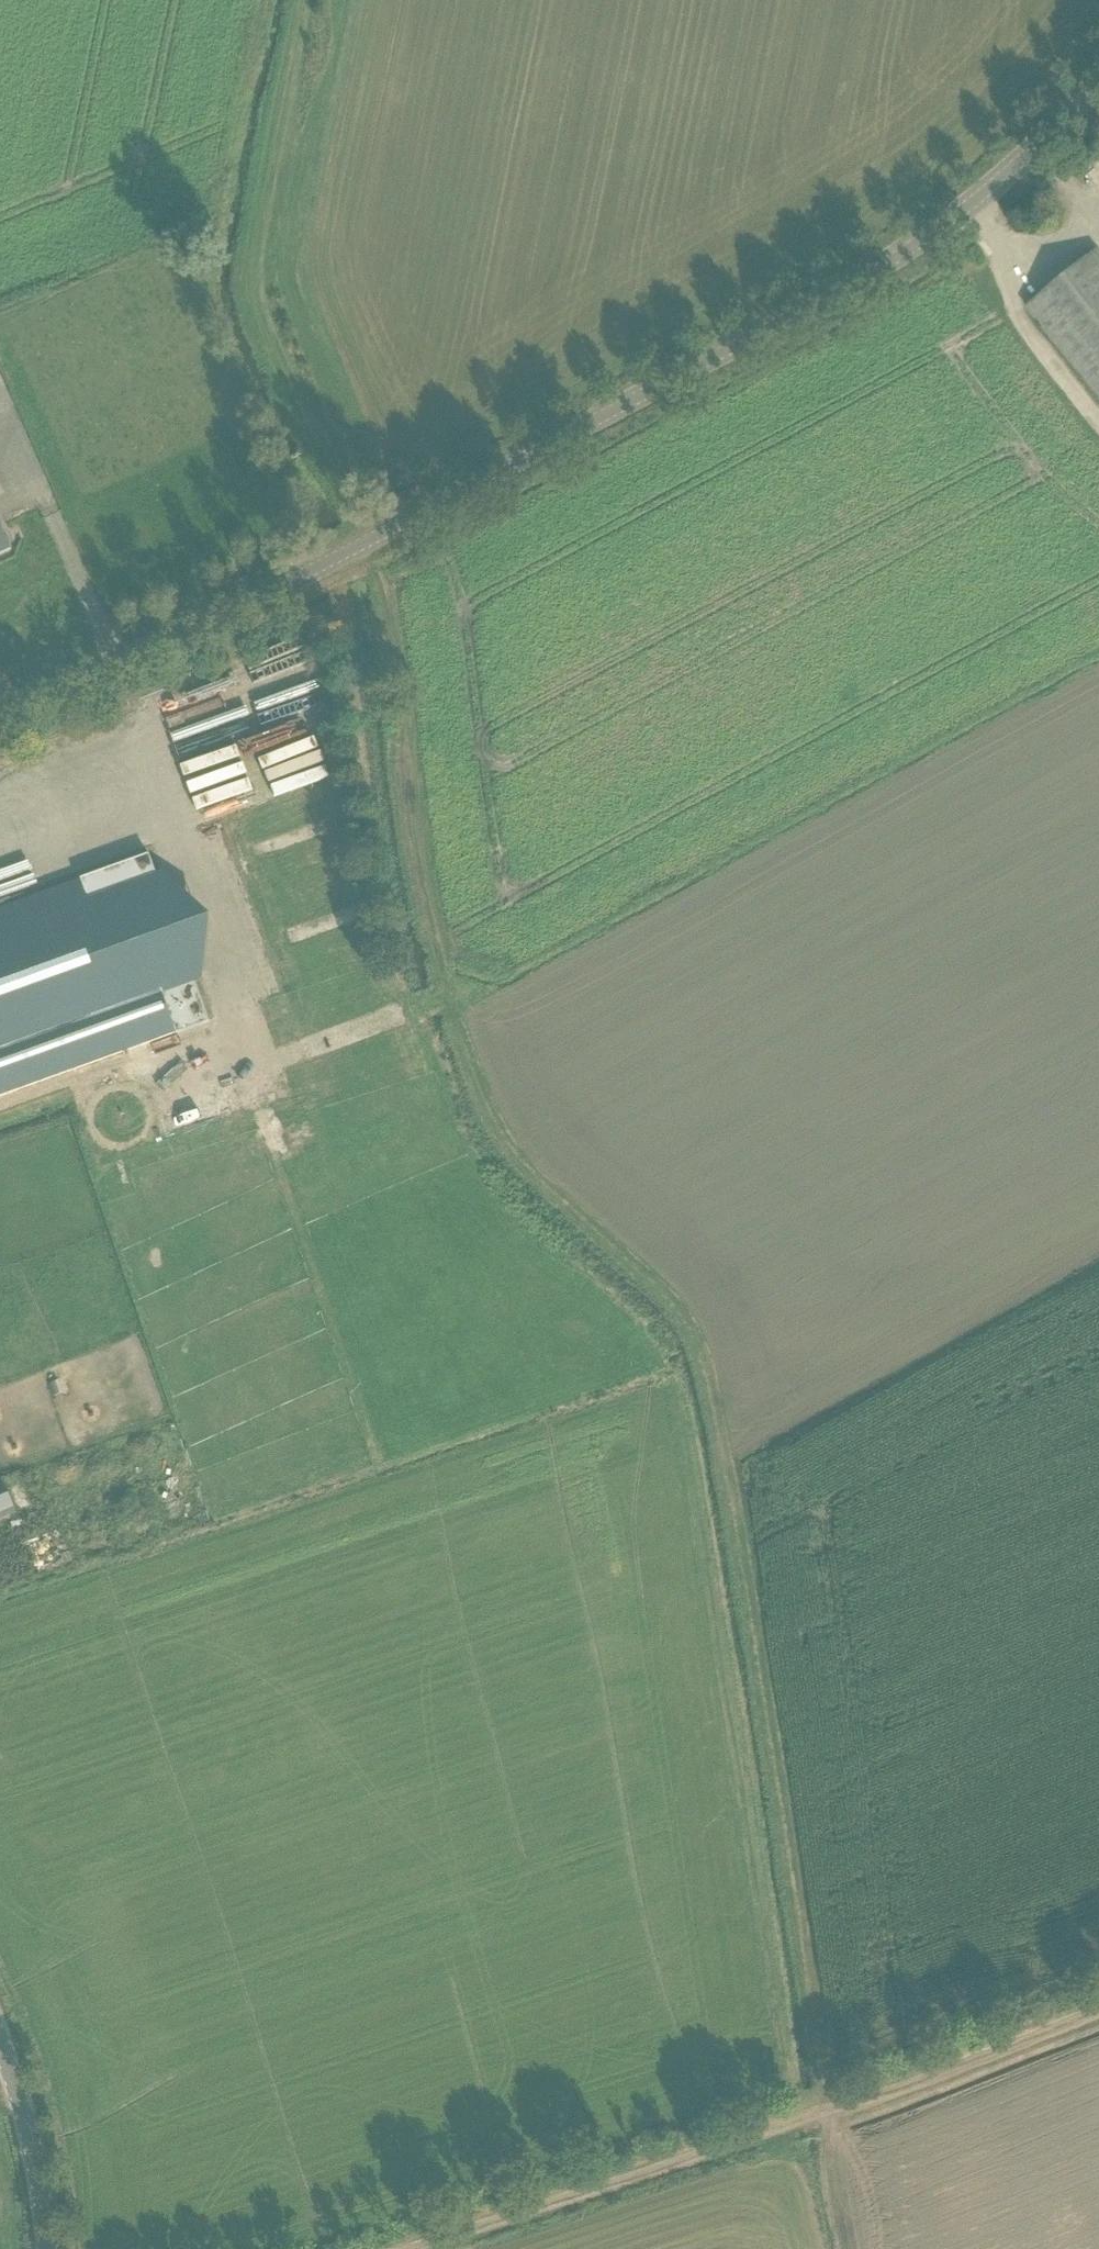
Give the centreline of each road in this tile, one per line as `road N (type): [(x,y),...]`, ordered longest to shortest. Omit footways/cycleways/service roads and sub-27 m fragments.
road 1 (tertiary): [(0,722),(856,279),(967,205),(1051,130),(1098,72)]
road 2 (track): [(368,2248),(819,2103)]
road 3 (tertiary): [(51,2248),(20,2091),(0,2037)]

